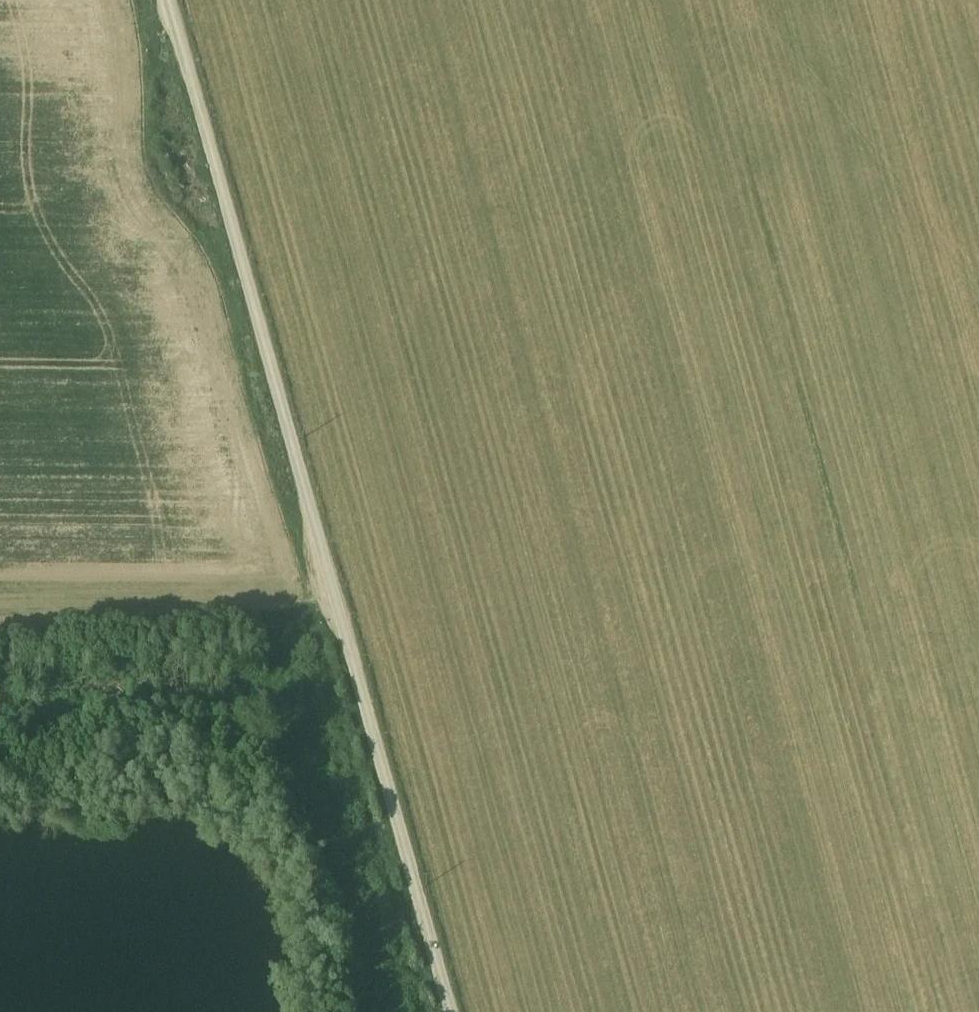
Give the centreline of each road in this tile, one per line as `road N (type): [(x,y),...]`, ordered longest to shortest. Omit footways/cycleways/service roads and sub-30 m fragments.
road 1 (unclassified): [(171,0),(450,1011)]

